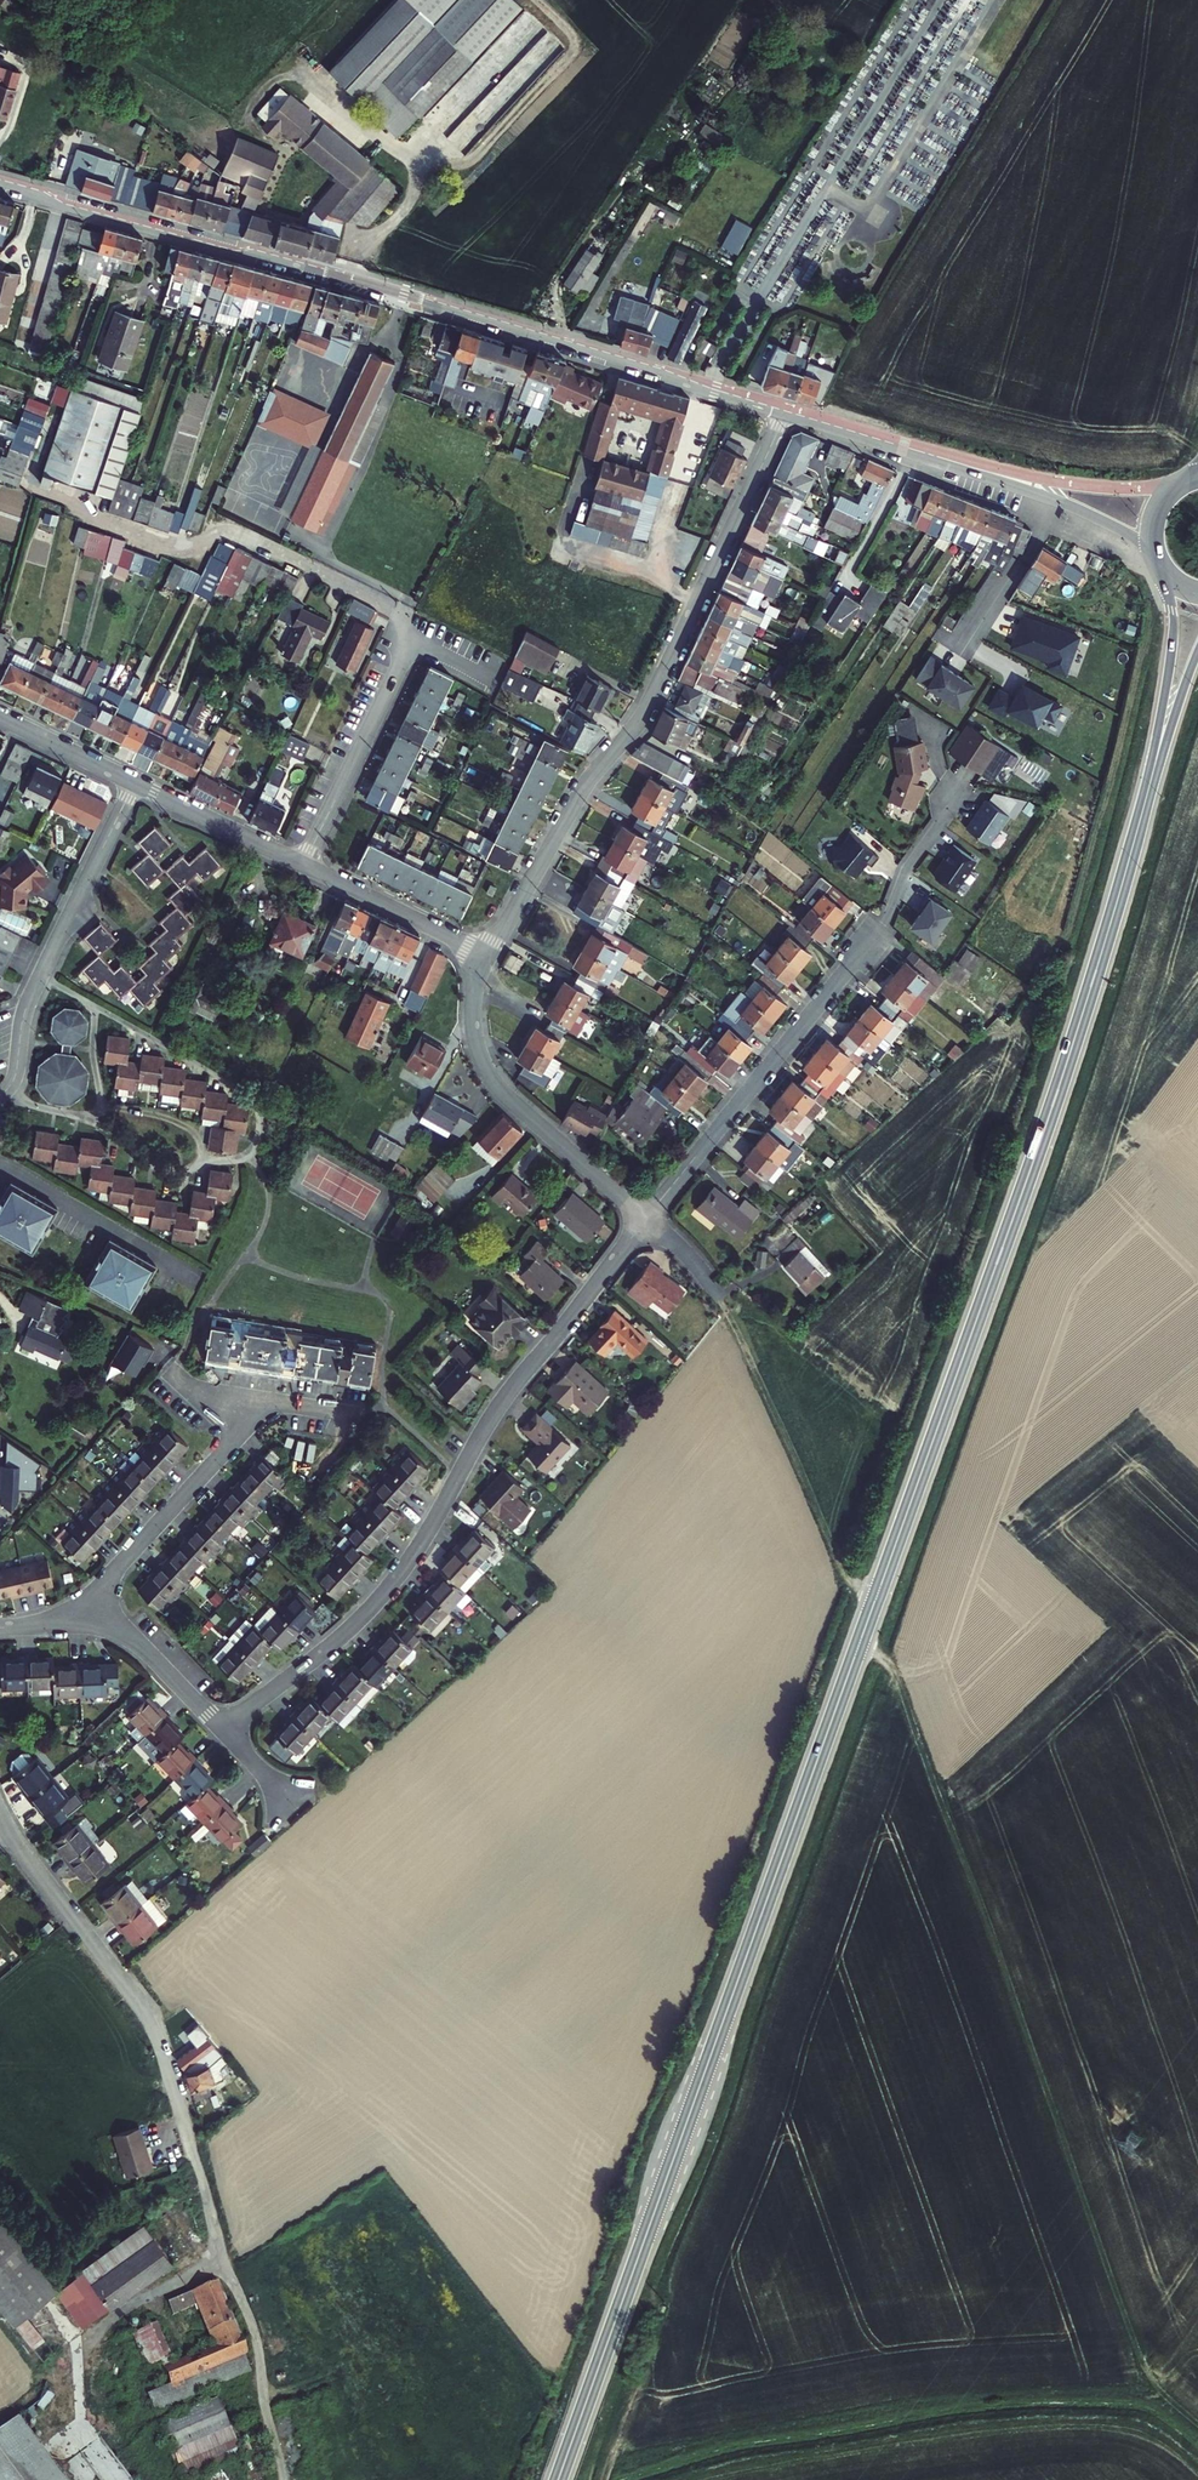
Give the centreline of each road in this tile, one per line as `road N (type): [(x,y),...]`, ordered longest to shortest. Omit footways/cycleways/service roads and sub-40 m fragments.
road 1 (secondary): [(558,2479),(1030,1170),(1148,785)]
road 2 (track): [(858,1645),(894,1673),(1143,2364),(1197,2425)]
road 3 (secondary): [(0,185),(785,412)]
road 4 (residential): [(648,1219),(501,1402),(390,1585),(340,1637),(221,1727)]
road 5 (residential): [(785,412),(652,700),(575,800),(487,957)]
road 6 (residential): [(954,796),(906,868),(885,921),(648,1219)]
road 7 (unclassified): [(279,2457),(263,2363),(163,2053),(135,1998)]
road 8 (secondary): [(785,412),(1073,506),(1156,558)]
road 9 (track): [(716,1294),(845,1578),(876,1597)]
road 10 (residential): [(133,783),(27,1003),(14,1078),(0,1094)]
road 11 (residential): [(487,957),(473,1028),(494,1082),(648,1219)]
road 12 (residential): [(303,866),(416,638),(488,672)]
road 13 (residential): [(79,1621),(116,1569),(270,1402)]
road 14 (residential): [(135,1998),(0,1816)]
road 15 (secondary): [(1166,574),(1172,631),(1148,785)]
road 16 (residential): [(303,866),(487,957)]
road 17 (residential): [(133,783),(303,866)]
road 18 (residential): [(221,1727),(121,1629),(79,1621)]
road 19 (residential): [(0,717),(133,783)]
road 20 (secondary): [(1148,785),(1197,656)]

